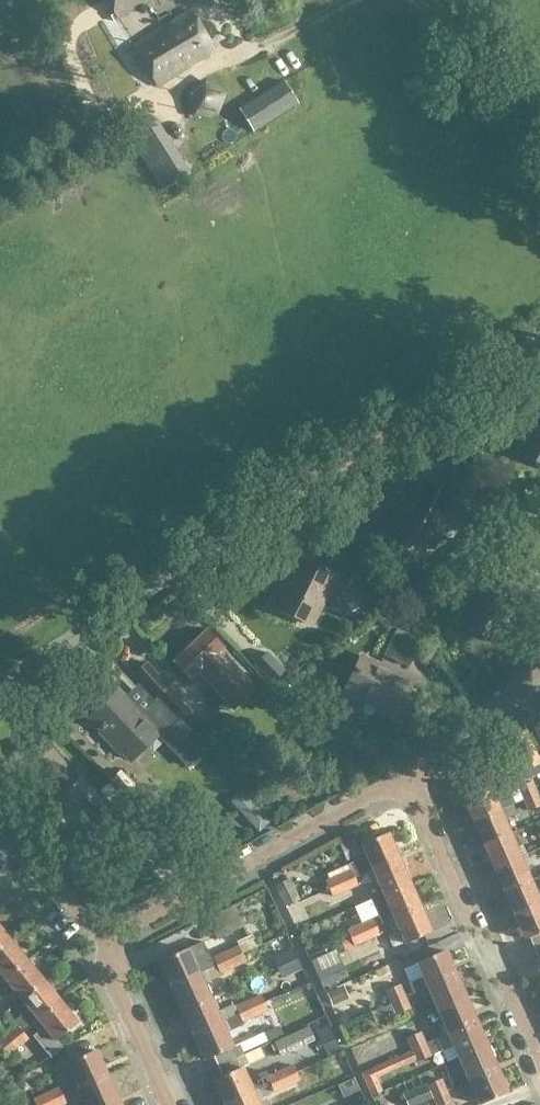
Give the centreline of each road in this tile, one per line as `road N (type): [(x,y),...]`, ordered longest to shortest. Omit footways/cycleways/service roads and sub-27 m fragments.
road 1 (residential): [(0,685),(539,338)]
road 2 (track): [(0,186),(109,120),(351,0)]
road 3 (residential): [(412,786),(382,791),(113,938)]
road 4 (residential): [(539,1057),(412,786)]
road 5 (track): [(415,0),(539,132)]
road 6 (residential): [(172,1104),(113,975),(113,938)]
road 7 (residential): [(539,678),(433,760),(412,786)]
road 8 (residential): [(113,938),(25,855),(0,843)]

